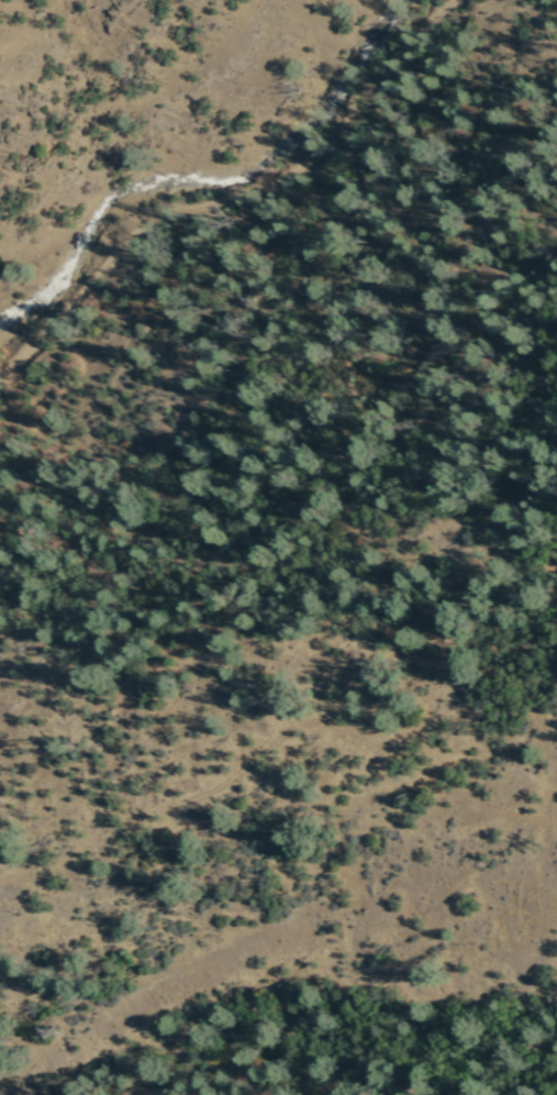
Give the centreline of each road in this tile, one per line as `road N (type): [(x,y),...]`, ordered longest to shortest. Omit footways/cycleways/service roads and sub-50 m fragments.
road 1 (track): [(0,366),(165,221),(304,148),(417,25),(545,0)]

